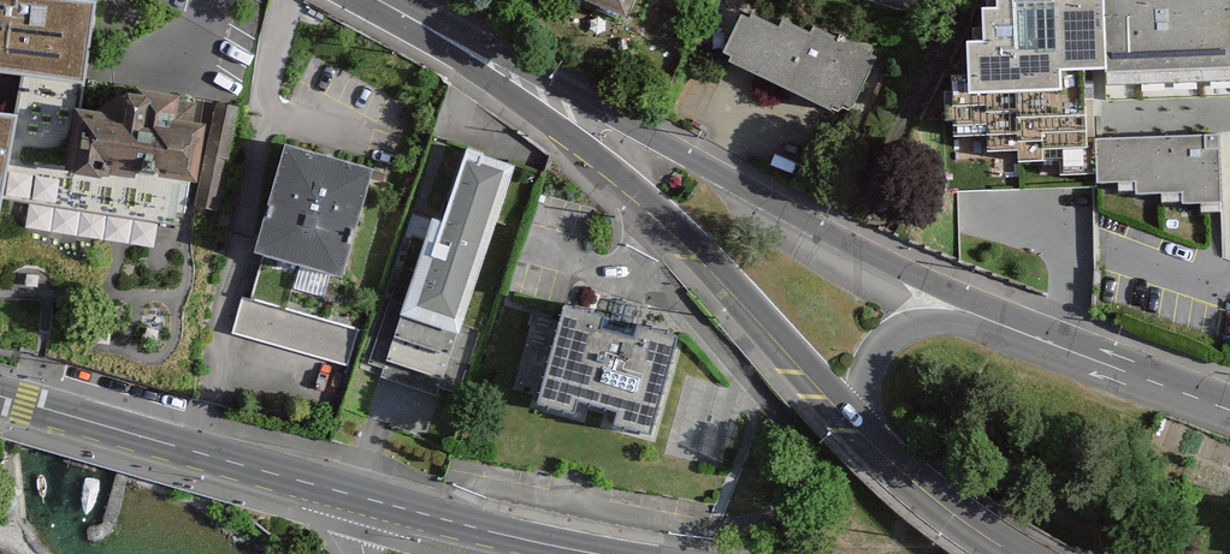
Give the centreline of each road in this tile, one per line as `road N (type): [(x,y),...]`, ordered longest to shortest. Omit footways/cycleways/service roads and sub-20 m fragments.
road 1 (secondary): [(0,397),(458,523),(604,553)]
road 2 (primary): [(1023,334),(561,107)]
road 3 (primary): [(561,107),(869,436)]
road 4 (primary): [(1023,334),(929,324),(893,337),(876,362),(869,436)]
road 5 (primary): [(1229,412),(1023,334)]
road 6 (primary): [(370,0),(561,107)]
road 7 (primary): [(869,436),(946,509),(1016,553)]

